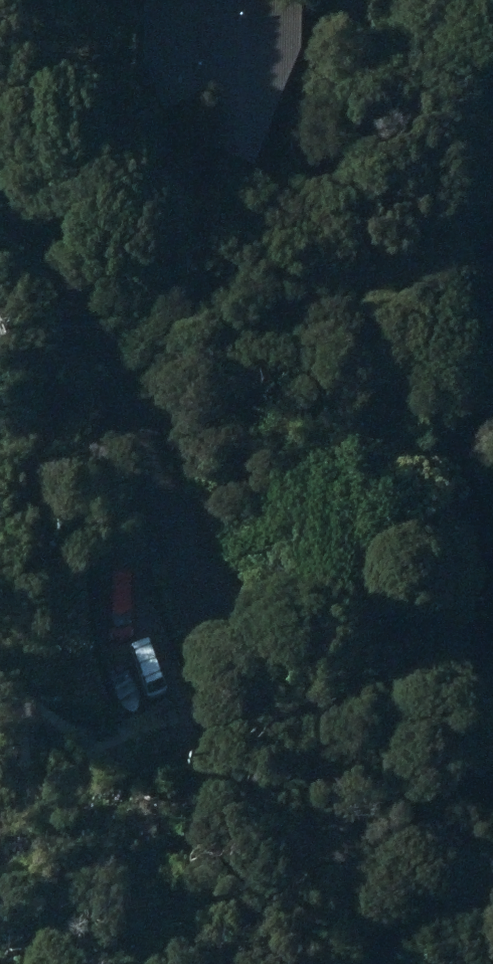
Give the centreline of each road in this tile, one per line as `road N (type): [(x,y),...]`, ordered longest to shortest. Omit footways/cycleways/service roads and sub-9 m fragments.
road 1 (unclassified): [(0,195),(163,492),(317,963)]
road 2 (unclassified): [(492,838),(463,408),(492,166)]

